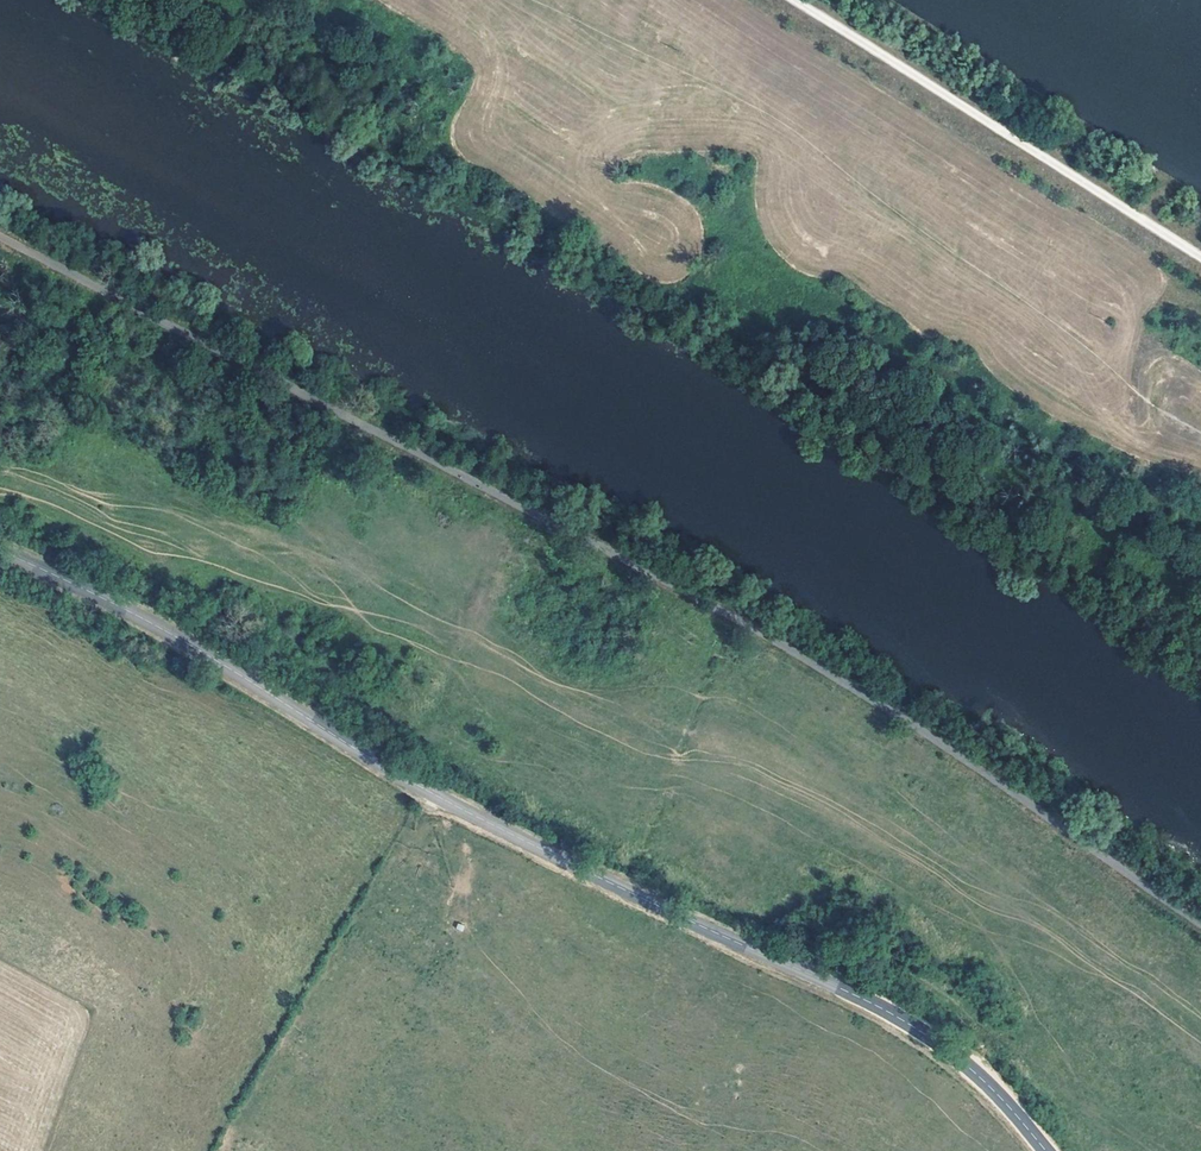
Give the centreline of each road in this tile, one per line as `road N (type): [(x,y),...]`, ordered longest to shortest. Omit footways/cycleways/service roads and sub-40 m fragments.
road 1 (secondary): [(1047,1150),(981,1075),(881,1008),(472,815),(183,641),(0,549)]
road 2 (track): [(1200,258),(792,0)]

